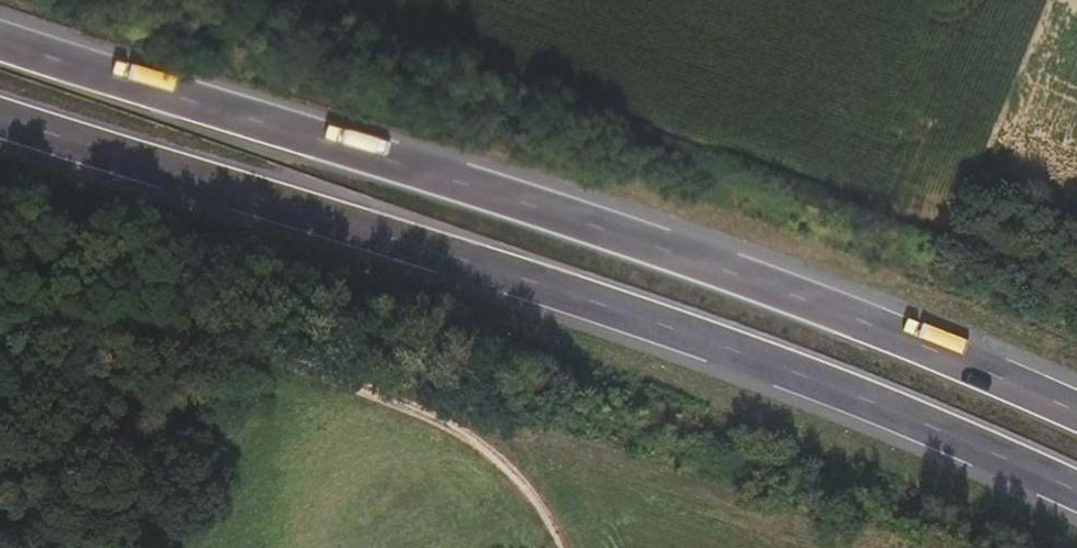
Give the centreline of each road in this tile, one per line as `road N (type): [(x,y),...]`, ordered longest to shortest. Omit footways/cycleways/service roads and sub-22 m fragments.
road 1 (trunk): [(1076,419),(627,235),(0,43)]
road 2 (trunk): [(0,123),(412,244),(855,396),(1076,485)]
road 3 (track): [(0,329),(127,323),(176,330),(371,393),(477,444),(528,490),(563,547)]

